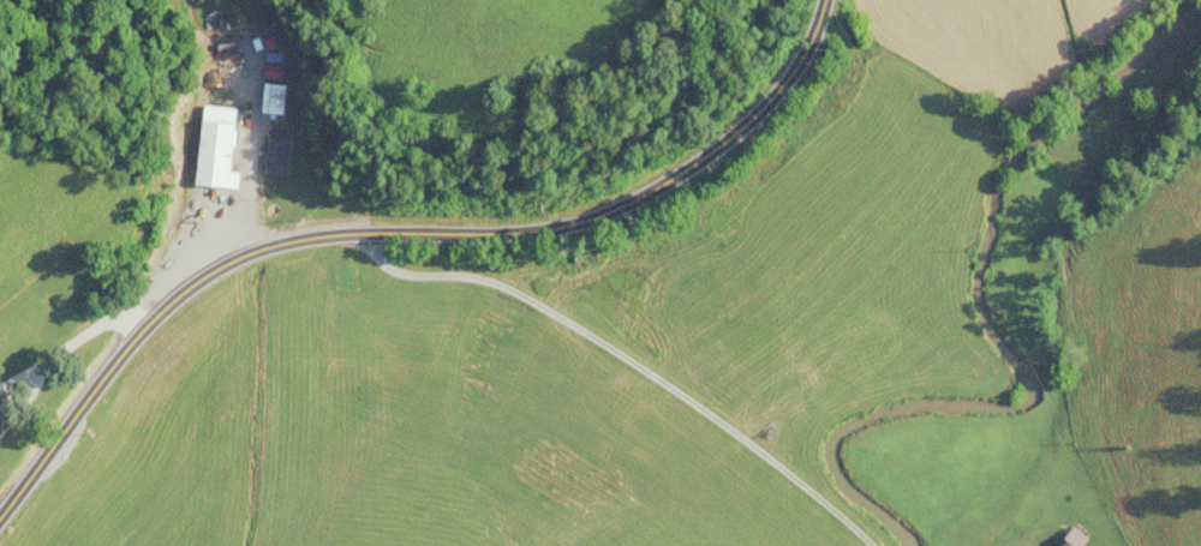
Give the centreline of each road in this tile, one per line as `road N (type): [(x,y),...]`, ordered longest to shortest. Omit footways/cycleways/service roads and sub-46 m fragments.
road 1 (secondary): [(0,505),(130,335),(195,276),(295,236),(509,230),(616,203),(701,152),(769,95),(821,0)]

